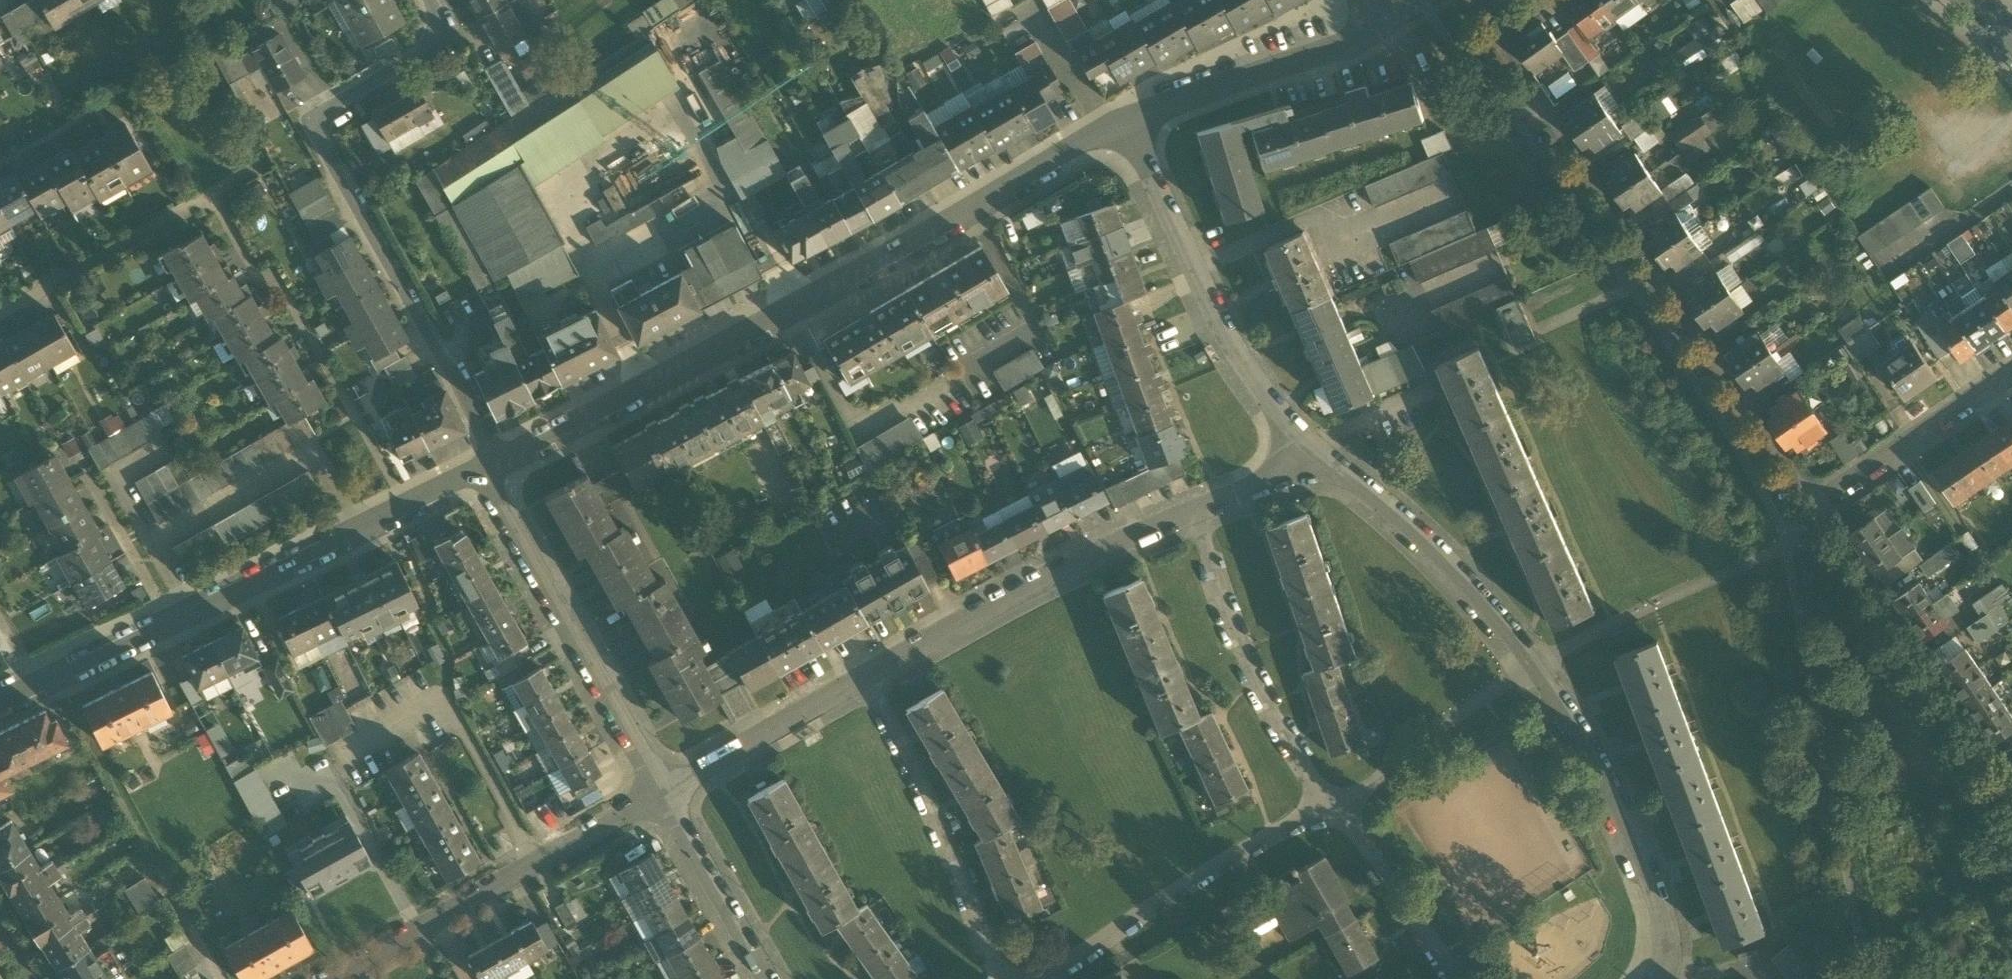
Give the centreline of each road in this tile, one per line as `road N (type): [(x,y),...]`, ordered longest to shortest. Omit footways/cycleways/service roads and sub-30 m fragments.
road 1 (residential): [(502,460),(1108,132)]
road 2 (residential): [(502,460),(313,120),(448,34),(429,0)]
road 3 (residential): [(1816,505),(1500,38)]
road 4 (residential): [(0,703),(479,474)]
road 5 (residential): [(1312,450),(1261,394),(1108,132)]
road 6 (residential): [(479,474),(660,792)]
road 7 (residential): [(868,676),(1073,567),(1195,514)]
road 8 (residential): [(350,978),(660,792)]
road 9 (residential): [(1662,978),(1679,937),(1652,861),(1616,788),(1531,665)]
road 10 (residential): [(1340,808),(1286,824),(1037,978)]
road 11 (residential): [(2011,789),(1816,505)]
road 12 (residential): [(1340,808),(1259,688),(1195,514)]
road 13 (residential): [(998,978),(958,860),(868,676)]
road 14 (residential): [(1531,665),(1407,525),(1312,450)]
road 15 (residential): [(1108,132),(1375,23)]
road 16 (residential): [(1531,665),(1340,808)]
road 17 (residential): [(660,792),(868,676)]
road 18 (residential): [(2011,373),(1816,505)]
road 19 (residential): [(660,792),(769,978)]
road 20 (residential): [(1453,978),(1340,808)]
road 21 (residential): [(1195,514),(1312,450)]

